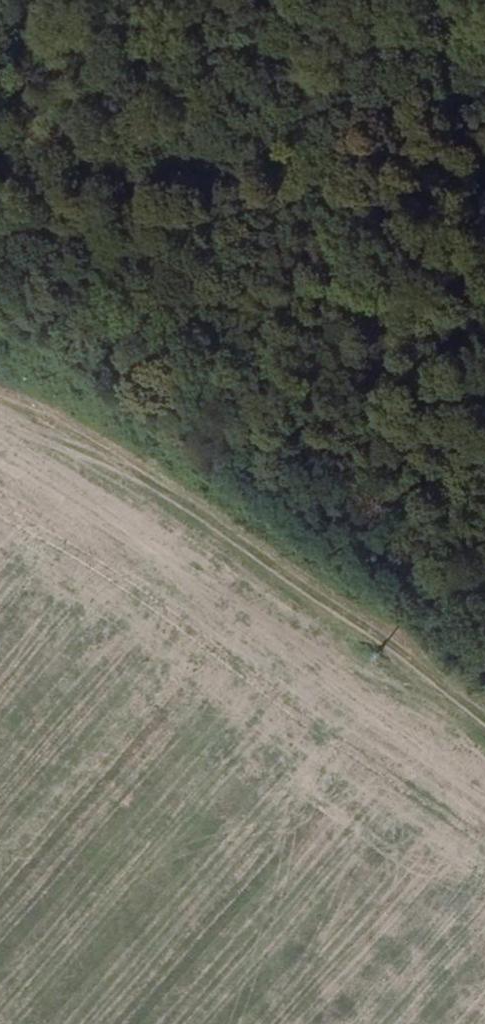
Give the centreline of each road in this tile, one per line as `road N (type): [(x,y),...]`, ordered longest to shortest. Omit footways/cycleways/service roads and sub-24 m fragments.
road 1 (track): [(0,380),(160,483),(484,714)]

